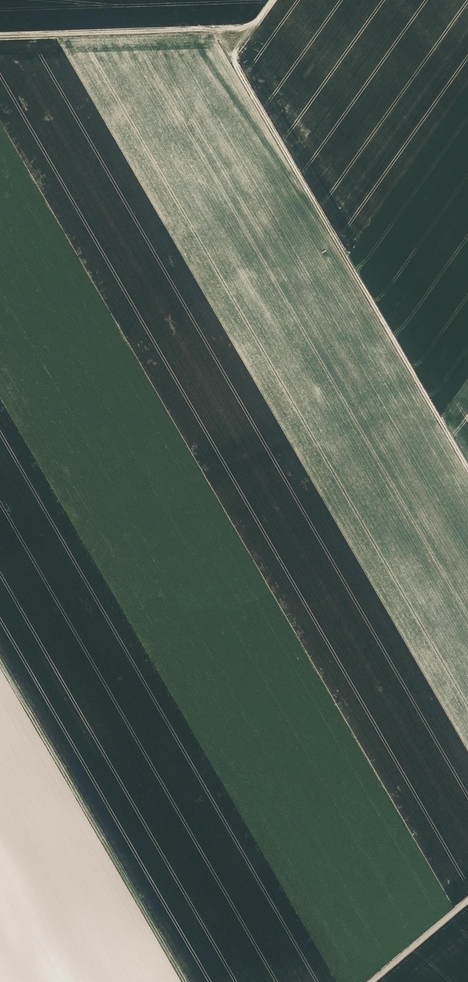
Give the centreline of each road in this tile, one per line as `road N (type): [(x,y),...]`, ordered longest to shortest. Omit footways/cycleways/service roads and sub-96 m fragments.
road 1 (track): [(467,469),(236,64),(234,50),(272,0)]
road 2 (track): [(0,665),(188,981)]
road 3 (track): [(257,21),(237,30),(0,38)]
road 4 (track): [(467,901),(368,981)]

